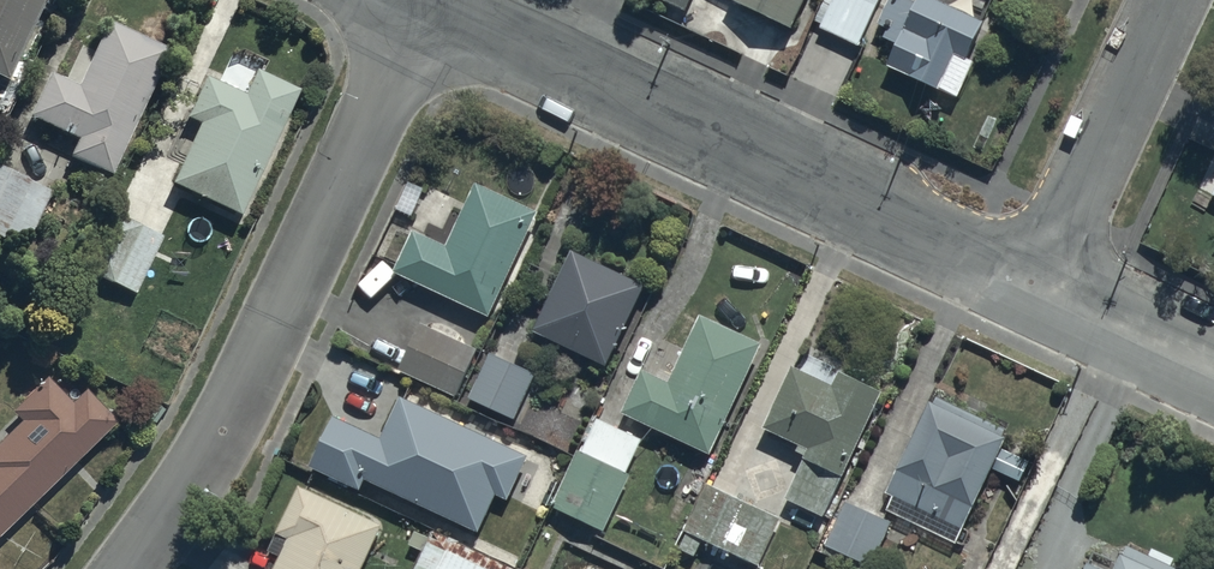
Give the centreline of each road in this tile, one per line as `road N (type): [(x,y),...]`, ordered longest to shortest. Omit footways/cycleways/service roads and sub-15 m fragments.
road 1 (residential): [(437,0),(1034,281)]
road 2 (residential): [(422,0),(203,451),(124,568)]
road 3 (residential): [(1034,281),(1167,0)]
road 4 (residential): [(1034,281),(1213,366)]

